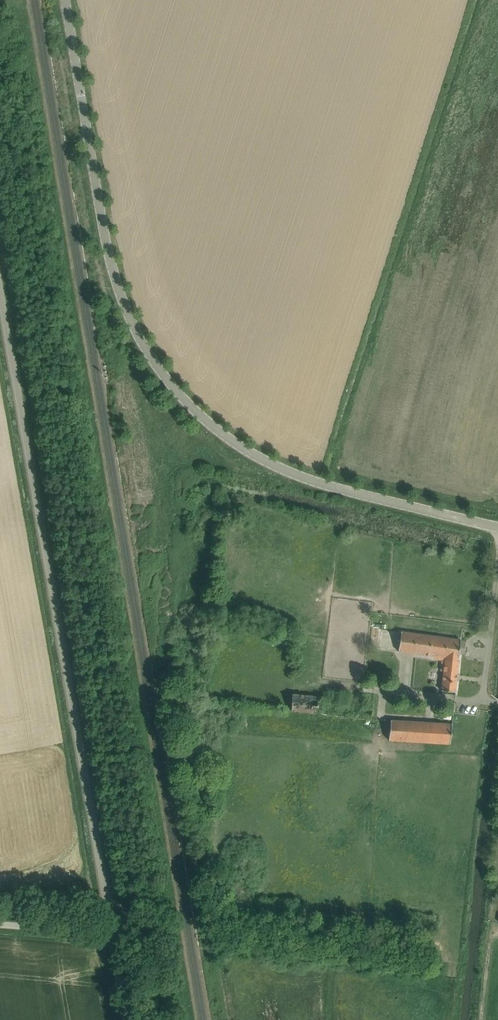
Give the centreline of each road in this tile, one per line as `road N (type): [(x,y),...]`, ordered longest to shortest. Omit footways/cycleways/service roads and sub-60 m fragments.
road 1 (tertiary): [(497,527),(346,490),(255,456),(201,417),(162,373),(128,312),(107,250),(65,0)]
road 2 (unclassified): [(112,932),(0,298)]

